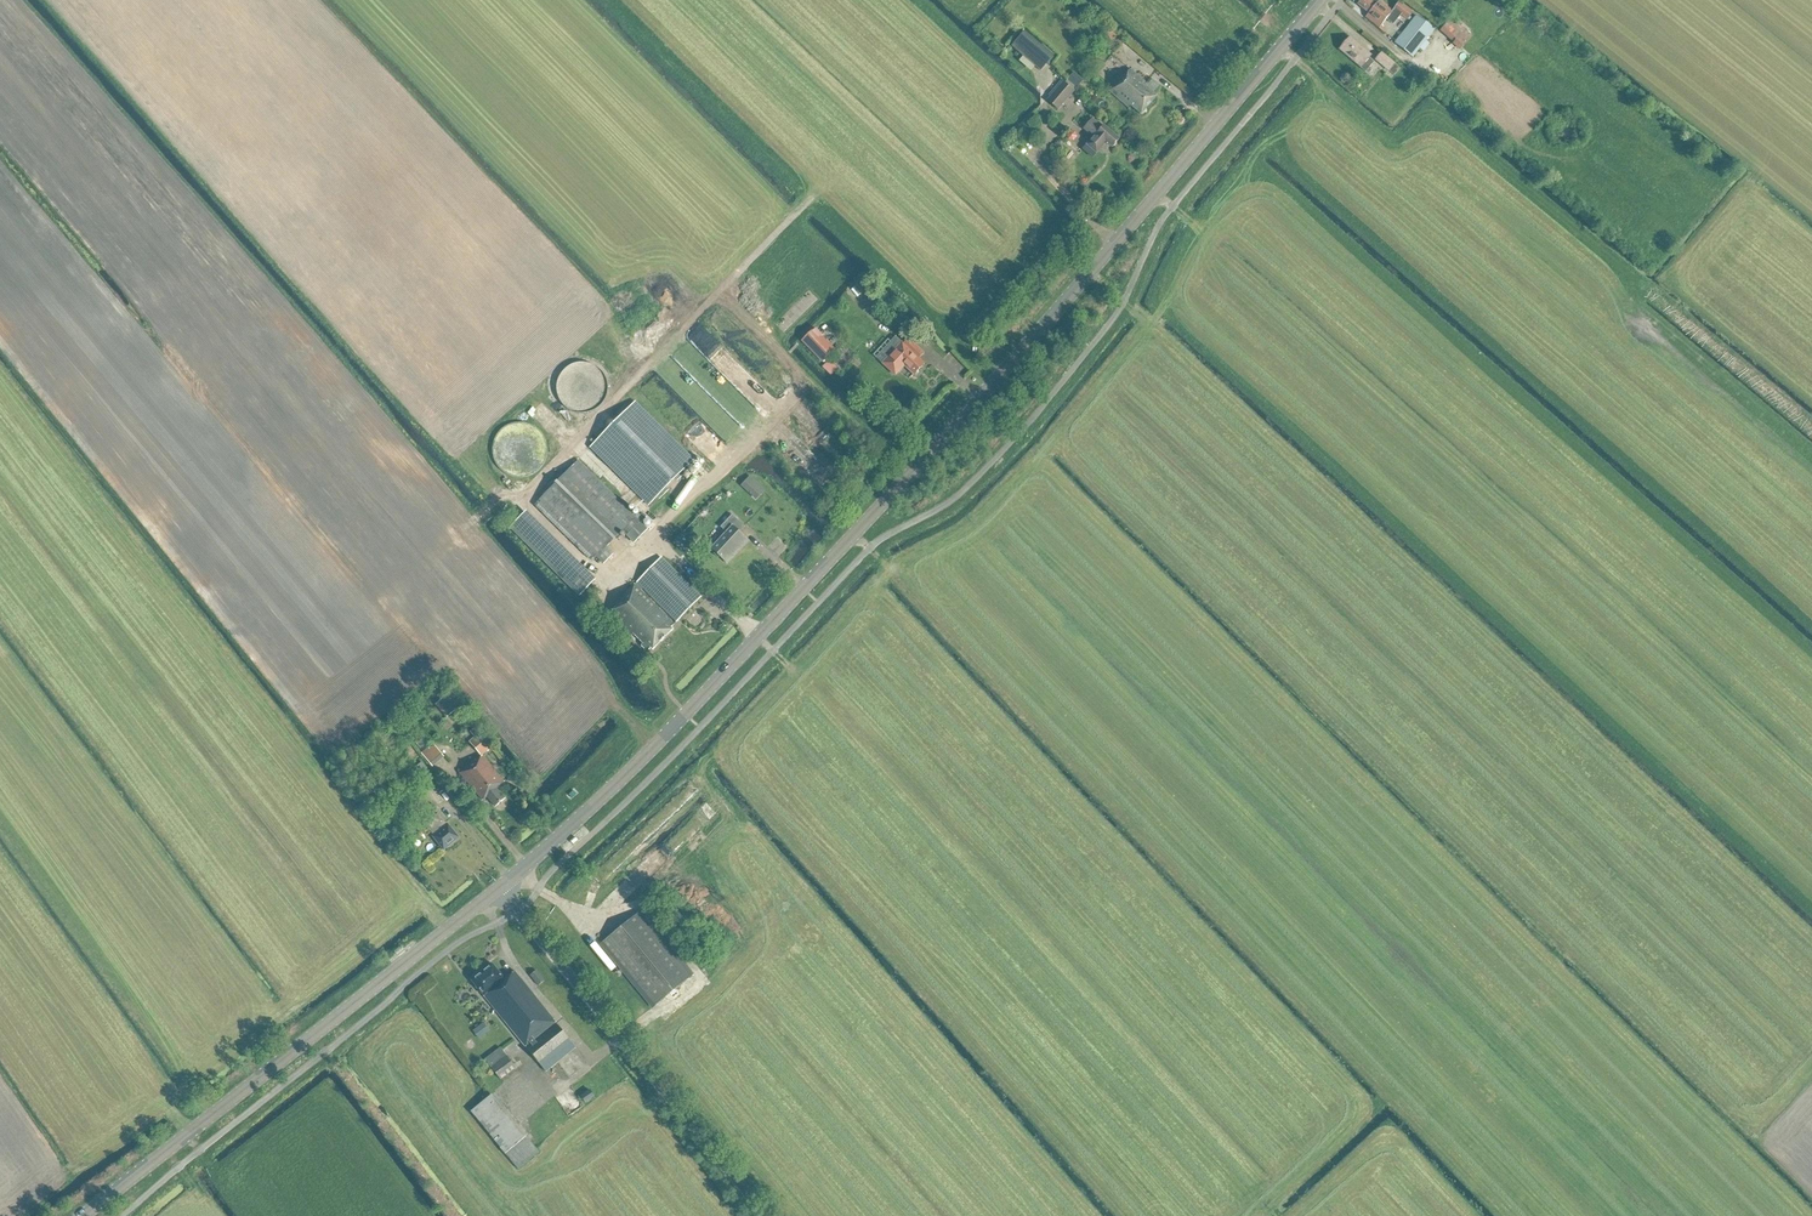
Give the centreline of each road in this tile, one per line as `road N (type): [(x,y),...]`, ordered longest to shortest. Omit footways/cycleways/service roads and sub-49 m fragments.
road 1 (secondary): [(1320,0),(894,492),(625,778),(498,888)]
road 2 (secondary): [(498,888),(82,1215)]
road 3 (tertiary): [(763,1215),(498,888)]

